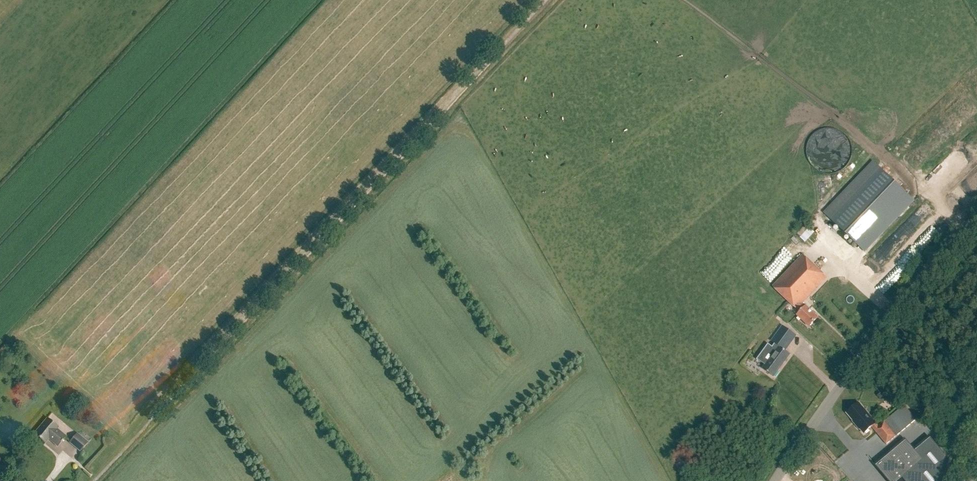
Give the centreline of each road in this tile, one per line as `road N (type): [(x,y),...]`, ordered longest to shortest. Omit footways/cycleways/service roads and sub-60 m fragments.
road 1 (tertiary): [(775,480),(917,282),(976,228)]

